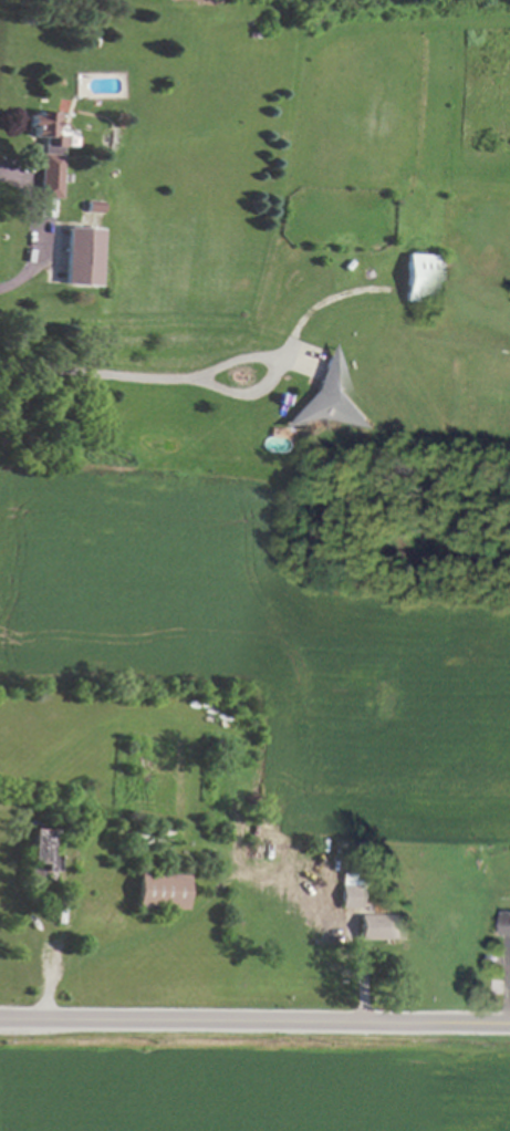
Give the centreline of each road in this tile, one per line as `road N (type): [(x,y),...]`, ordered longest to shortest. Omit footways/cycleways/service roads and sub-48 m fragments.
road 1 (tertiary): [(509,1023),(0,1018)]

